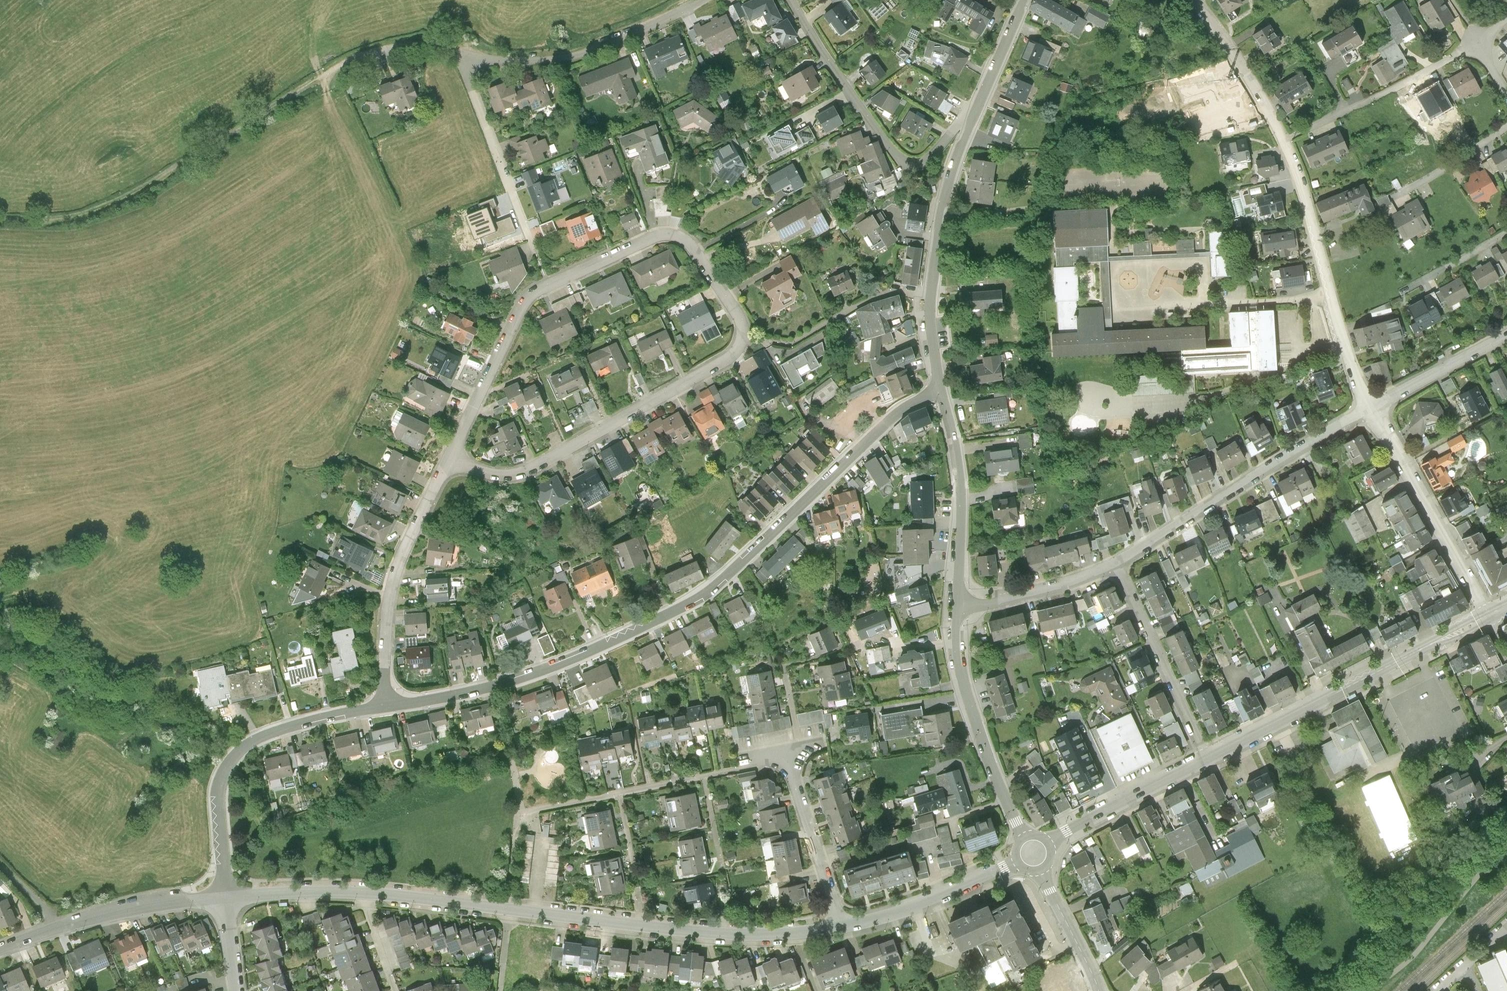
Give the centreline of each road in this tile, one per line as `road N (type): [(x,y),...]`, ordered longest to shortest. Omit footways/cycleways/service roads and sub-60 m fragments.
road 1 (residential): [(450,452),(543,299),(546,282),(673,230),(718,279),(747,323),(749,344),(557,453),(498,473)]
road 2 (residential): [(384,704),(529,676),(705,600),(885,424),(943,393)]
road 3 (residential): [(360,893),(710,932),(845,927)]
road 4 (residential): [(699,0),(619,44),(537,65),(408,48),(346,63)]
road 5 (track): [(346,63),(155,189),(66,224)]
road 6 (tertiary): [(1208,757),(1491,614)]
road 7 (residential): [(223,898),(221,797),(241,749),(384,704)]
road 8 (residential): [(1116,565),(1363,407)]
road 9 (residential): [(943,393),(930,297),(945,201),(975,112)]
road 10 (residential): [(975,112),(914,164),(895,153),(791,0)]
road 11 (residential): [(1281,142),(1363,407)]
road 12 (residential): [(384,704),(392,599),(450,452)]
road 13 (residential): [(1032,852),(1004,802),(955,670),(957,605)]
road 14 (residential): [(1491,614),(1363,407)]
road 15 (residential): [(1281,142),(1476,43)]
road 16 (residential): [(957,605),(961,500),(943,393)]
road 17 (residential): [(1208,757),(1116,565)]
road 18 (residential): [(845,927),(926,906),(1032,852)]
road 19 (residential): [(845,927),(788,769),(756,765)]
road 20 (tertiary): [(1032,852),(1208,757)]
road 21 (residential): [(1195,0),(1281,142)]
road 22 (residential): [(957,605),(1043,592),(1116,565)]
road 23 (residential): [(61,927),(223,898)]
road 24 (residential): [(1363,407),(1506,339)]
road 25 (tertiary): [(1100,990),(1032,852)]
road 26 (residential): [(223,898),(360,893)]
road 27 (residential): [(1506,126),(1395,200)]
road 28 (residential): [(975,112),(1026,0)]

